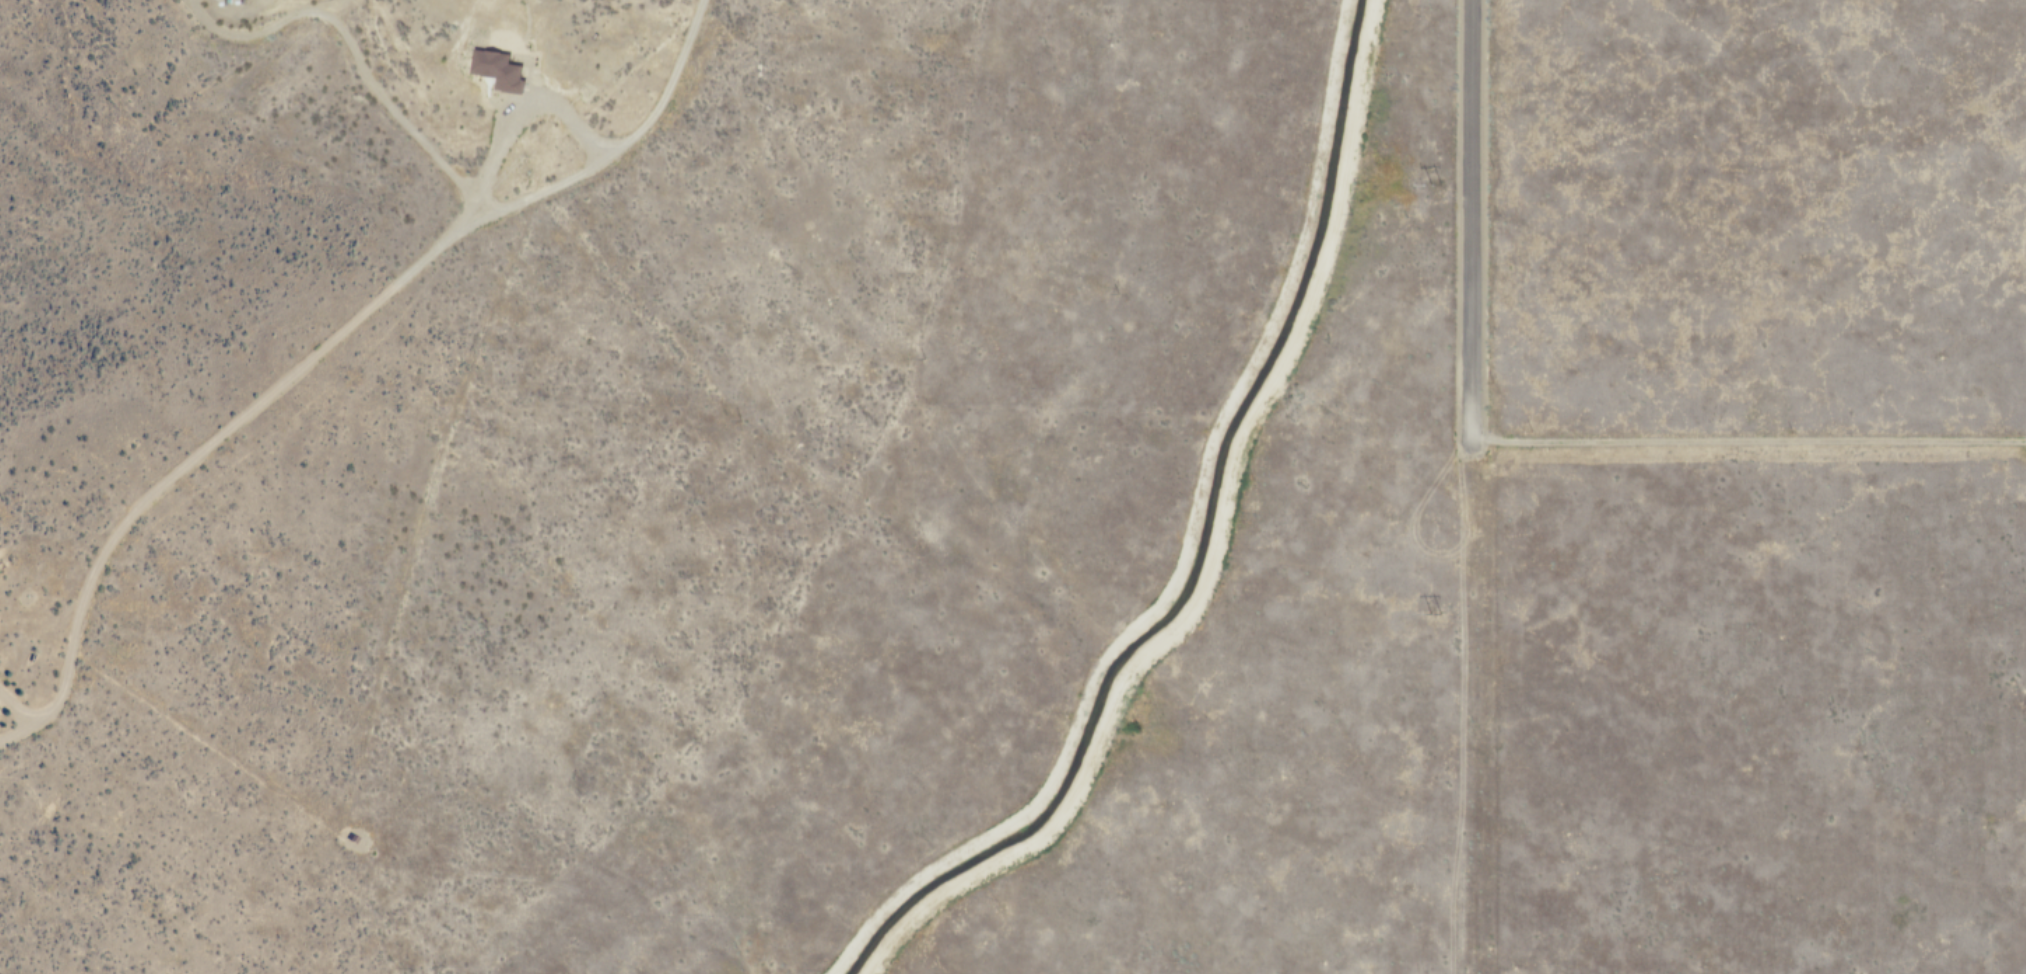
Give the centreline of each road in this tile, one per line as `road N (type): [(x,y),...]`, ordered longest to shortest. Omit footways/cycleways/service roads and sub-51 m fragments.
road 1 (residential): [(1470,439),(1471,0)]

